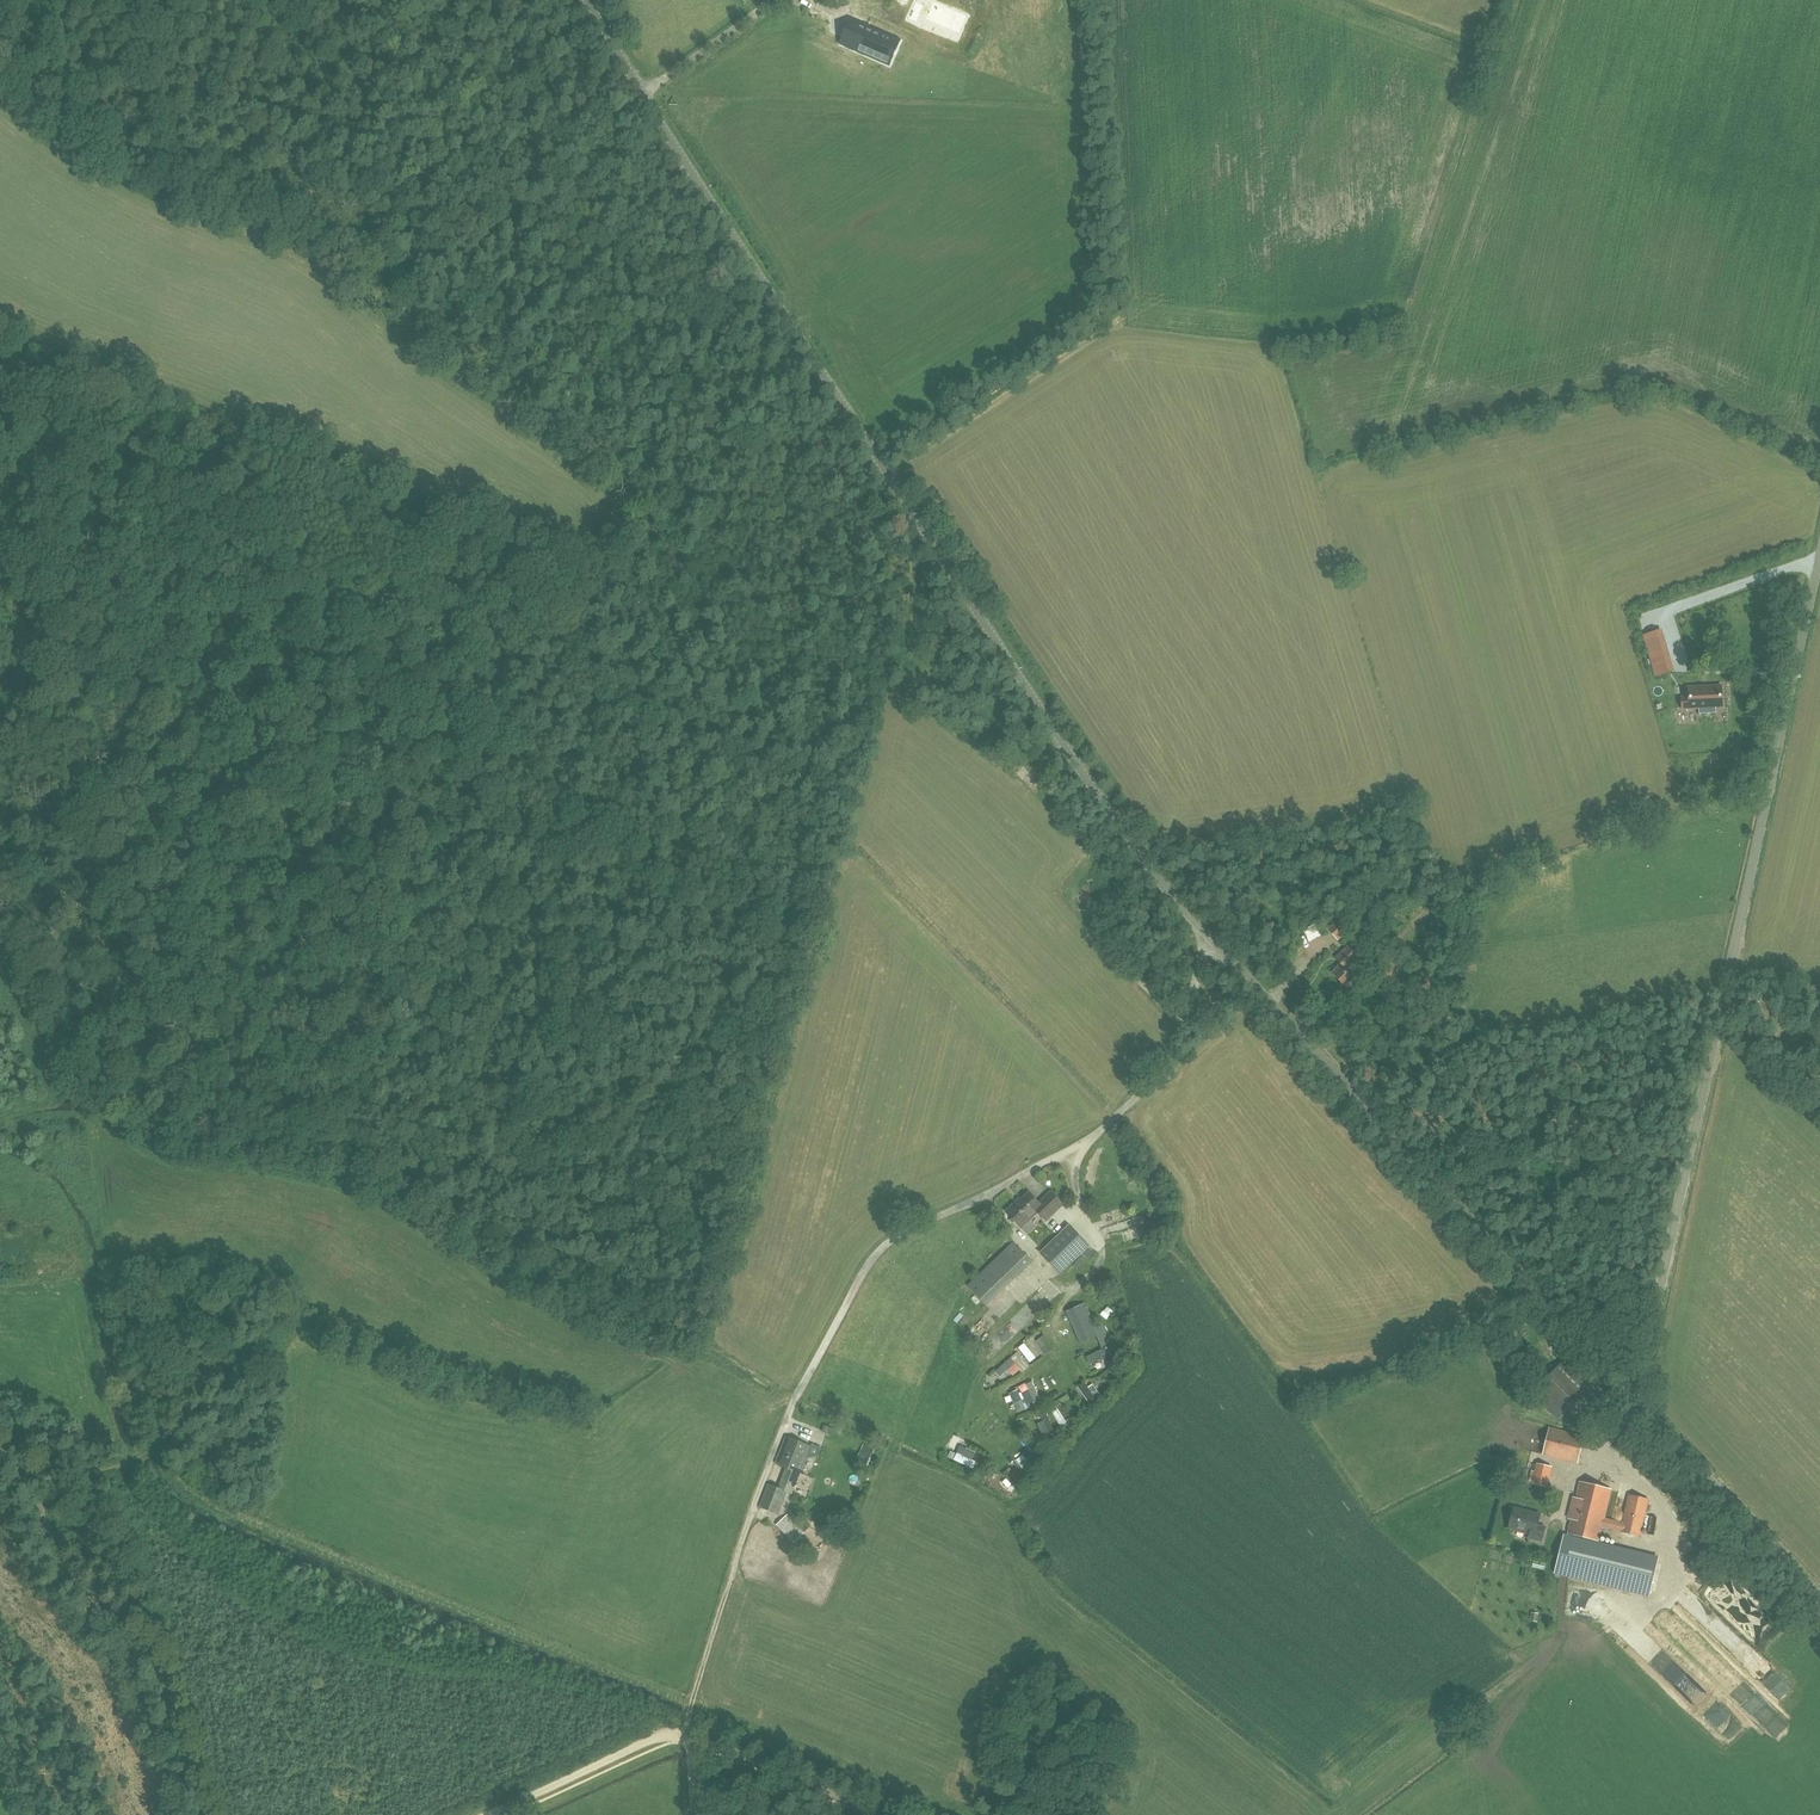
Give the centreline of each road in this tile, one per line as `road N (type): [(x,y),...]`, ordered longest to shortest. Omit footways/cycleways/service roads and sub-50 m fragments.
road 1 (unclassified): [(1634,1398),(1146,866),(585,0)]
road 2 (track): [(1207,930),(1175,1050),(1131,1103),(1077,1153),(935,1219),(888,1245),(869,1267),(800,1388),(695,1694)]
road 3 (unclassified): [(1634,1398),(1819,556)]
road 4 (unclassified): [(202,1814),(159,1666),(66,1569),(14,1463),(0,1453)]
road 5 (unclassified): [(1819,1599),(1634,1398)]
road 6 (track): [(490,1814),(659,1739),(692,1737)]
road 7 (track): [(692,1737),(883,1814)]
road 8 (track): [(28,1495),(126,1466),(161,1442)]

